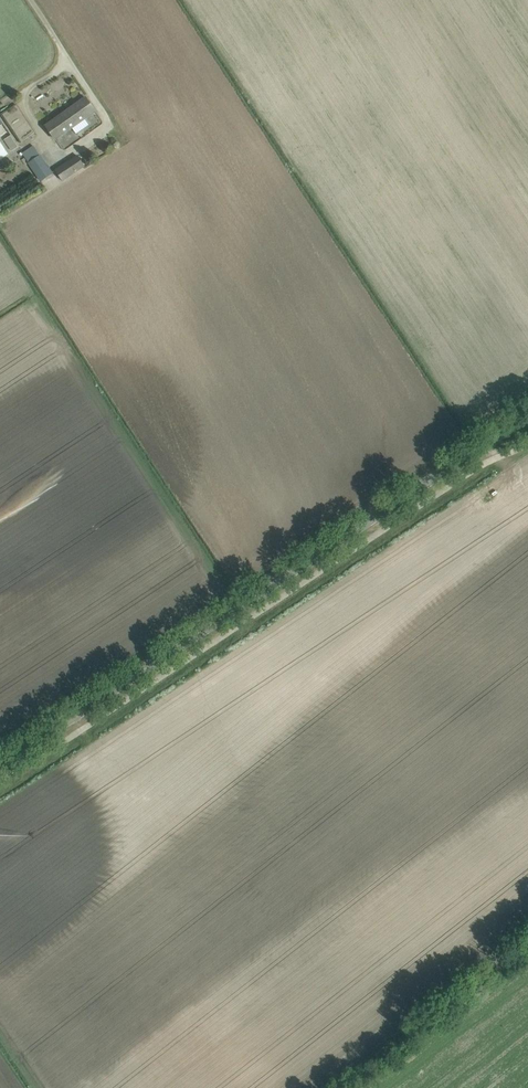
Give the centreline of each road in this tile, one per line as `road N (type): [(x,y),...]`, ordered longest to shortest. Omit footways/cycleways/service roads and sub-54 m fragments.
road 1 (tertiary): [(0,765),(527,416)]

